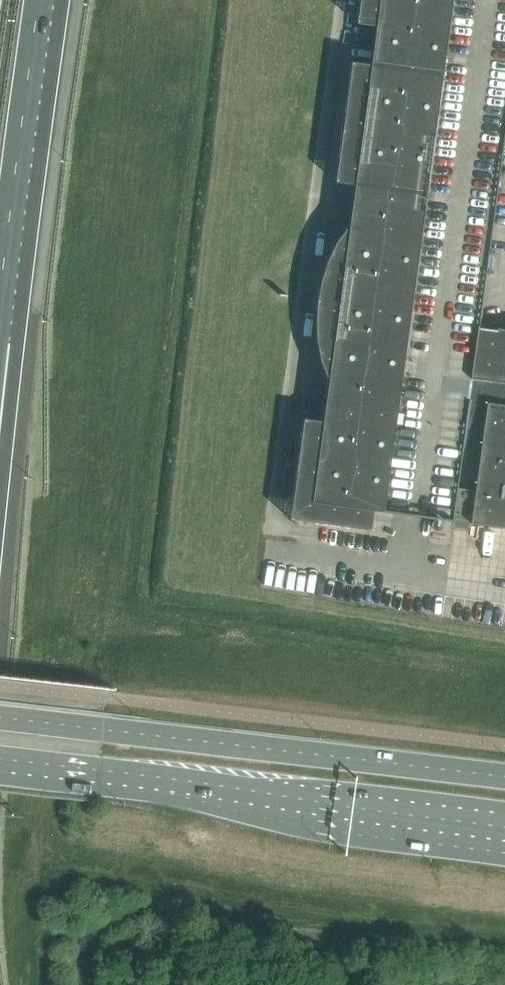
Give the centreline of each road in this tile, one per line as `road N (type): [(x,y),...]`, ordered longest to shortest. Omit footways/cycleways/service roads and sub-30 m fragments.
road 1 (primary): [(0,765),(504,831)]
road 2 (primary): [(504,777),(0,718)]
road 3 (motorway): [(0,340),(44,0)]

